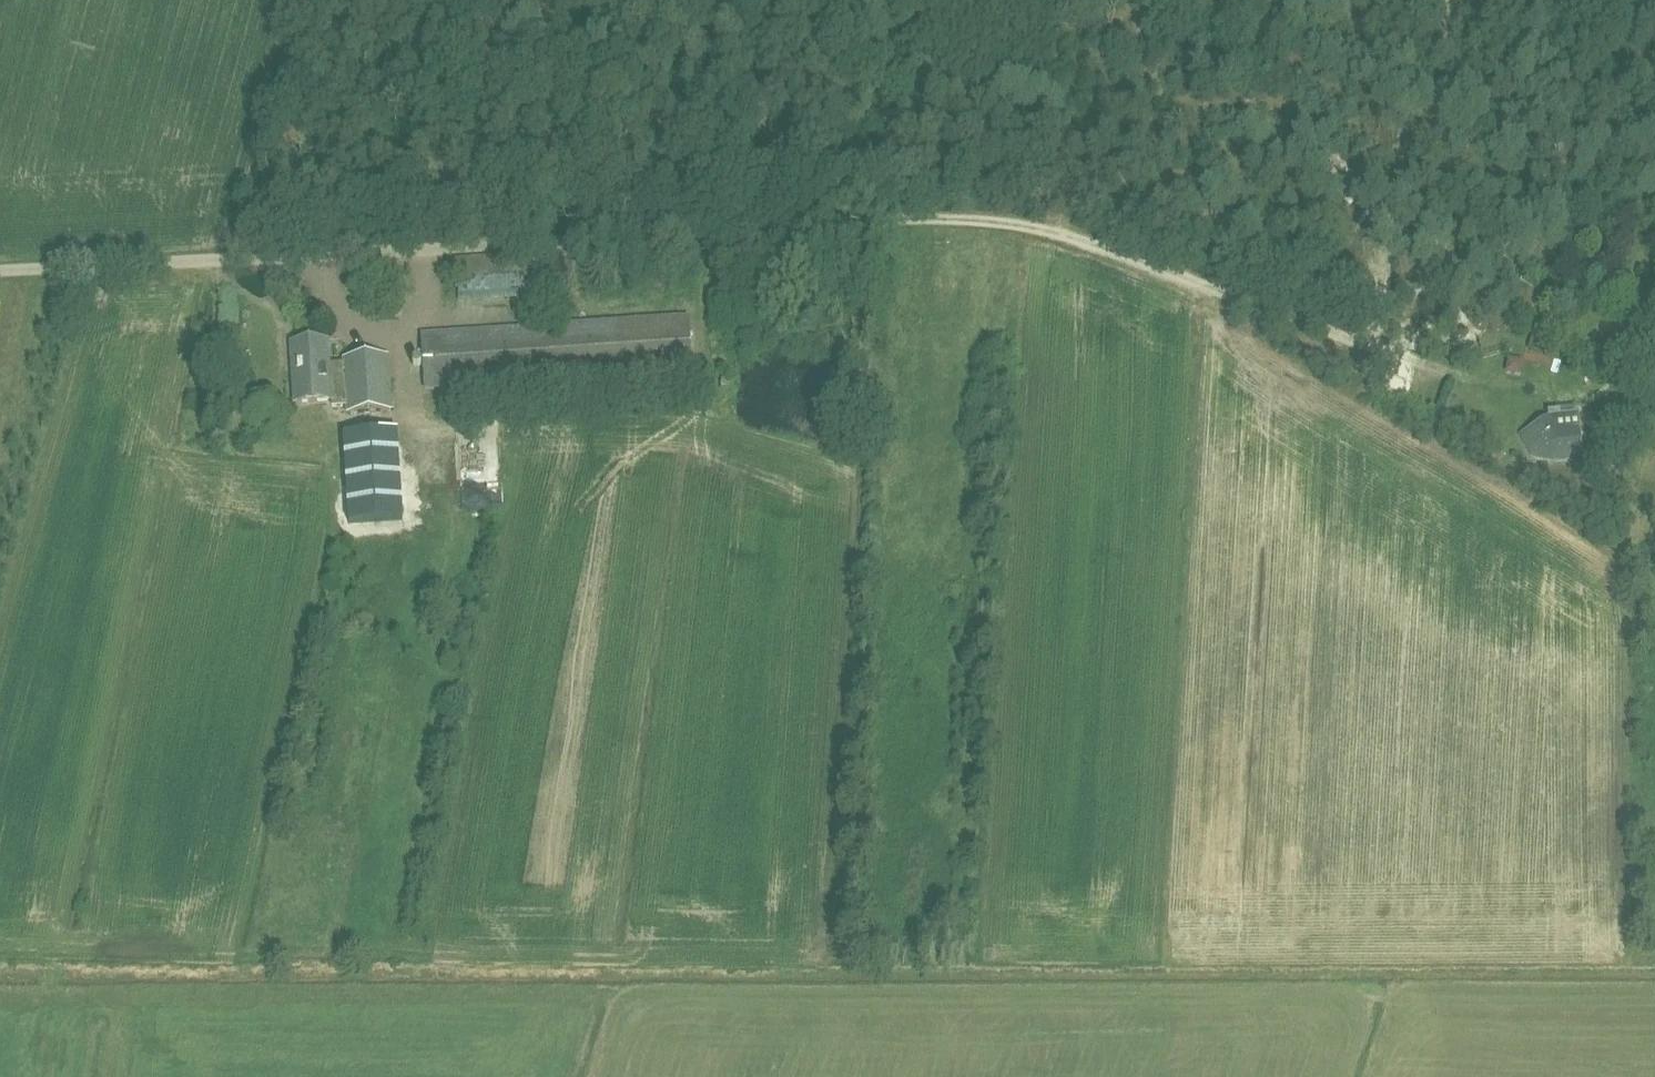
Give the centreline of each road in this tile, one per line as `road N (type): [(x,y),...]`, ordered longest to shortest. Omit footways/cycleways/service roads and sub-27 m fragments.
road 1 (unclassified): [(0,283),(371,270)]
road 2 (track): [(1654,106),(1642,141),(1630,239),(1574,390)]

